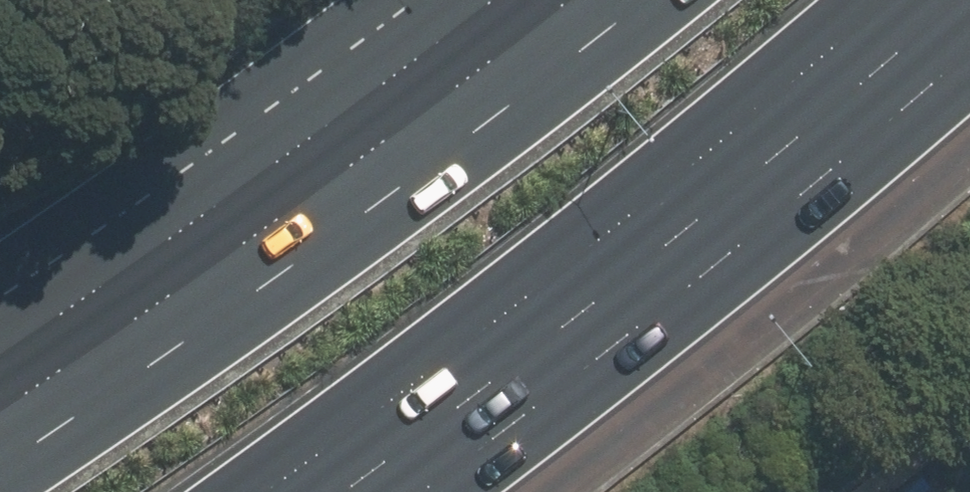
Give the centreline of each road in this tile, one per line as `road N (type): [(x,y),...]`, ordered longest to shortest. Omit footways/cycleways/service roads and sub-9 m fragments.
road 1 (motorway): [(889,0),(679,177),(265,491)]
road 2 (motorway): [(0,412),(293,212),(571,0)]

